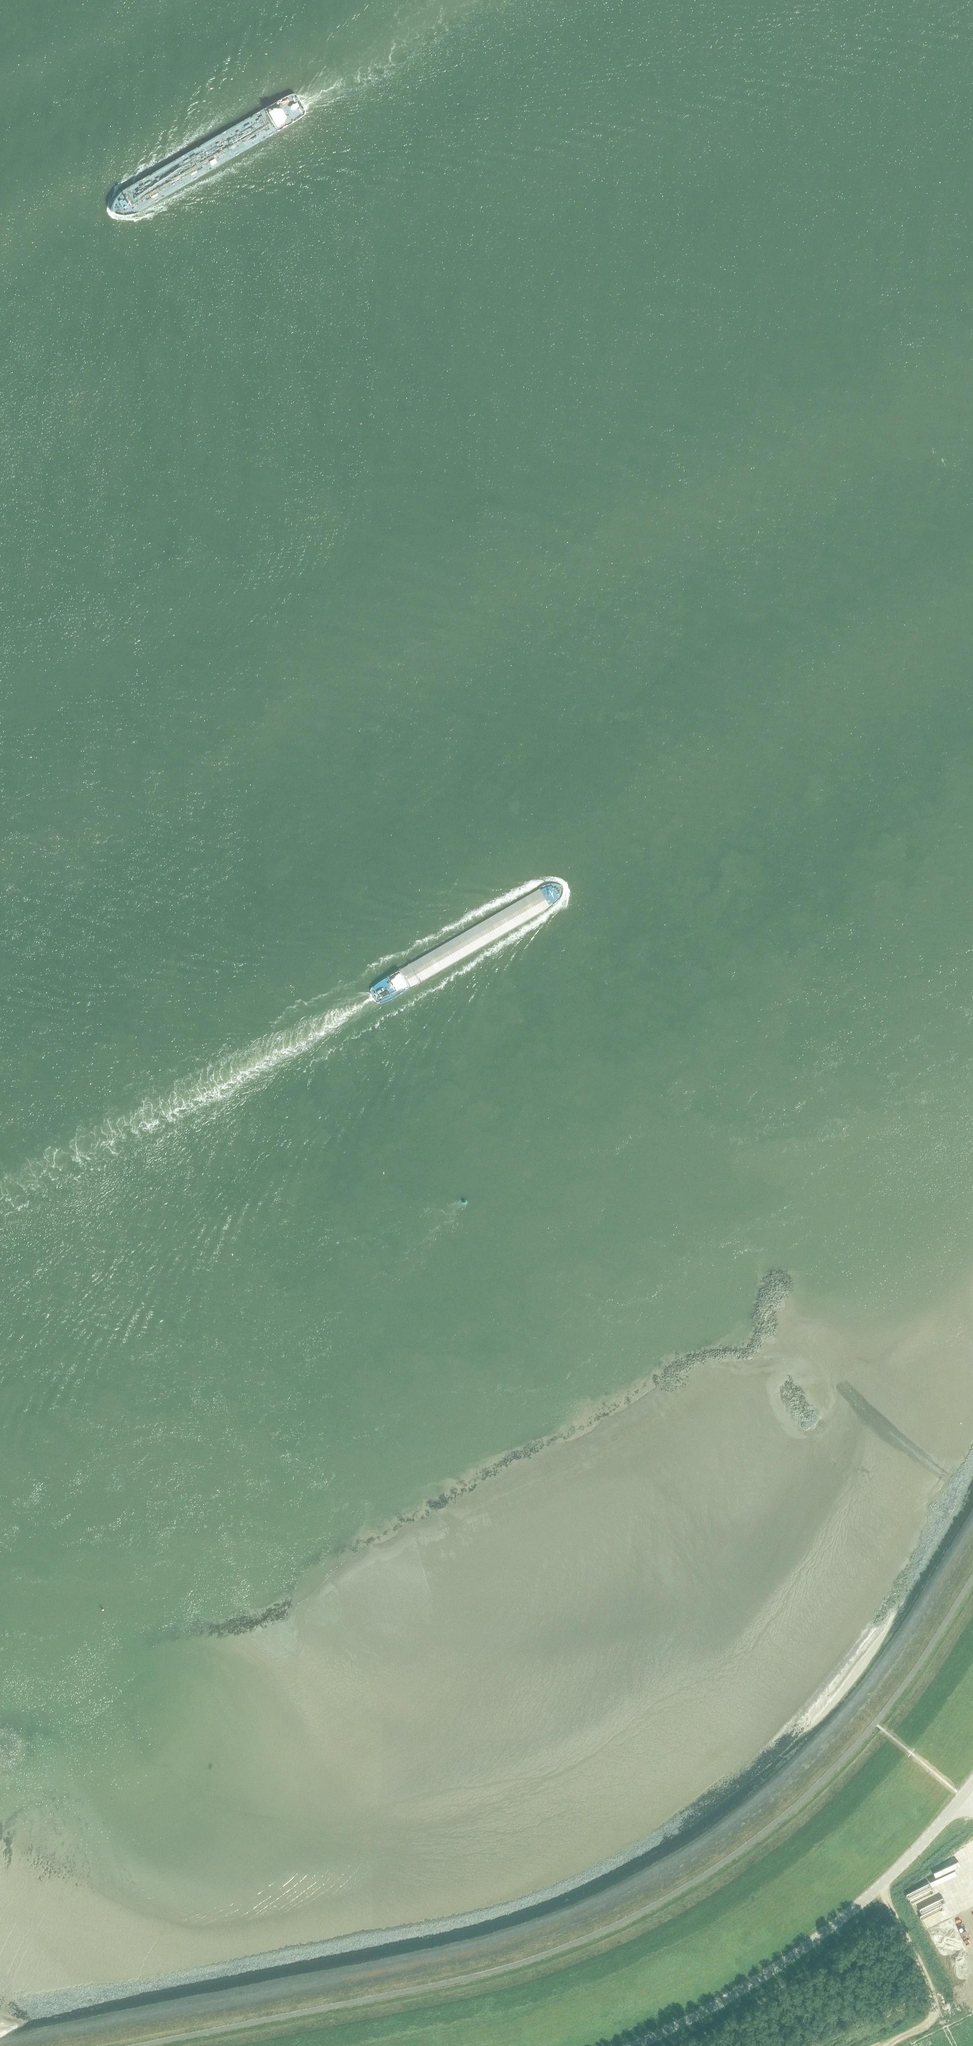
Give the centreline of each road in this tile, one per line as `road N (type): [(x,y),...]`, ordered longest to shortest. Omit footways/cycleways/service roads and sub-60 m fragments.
road 1 (tertiary): [(640,2045),(804,1947),(879,1886),(965,1798)]
road 2 (track): [(879,1886),(937,1997),(928,2022),(893,2039)]

